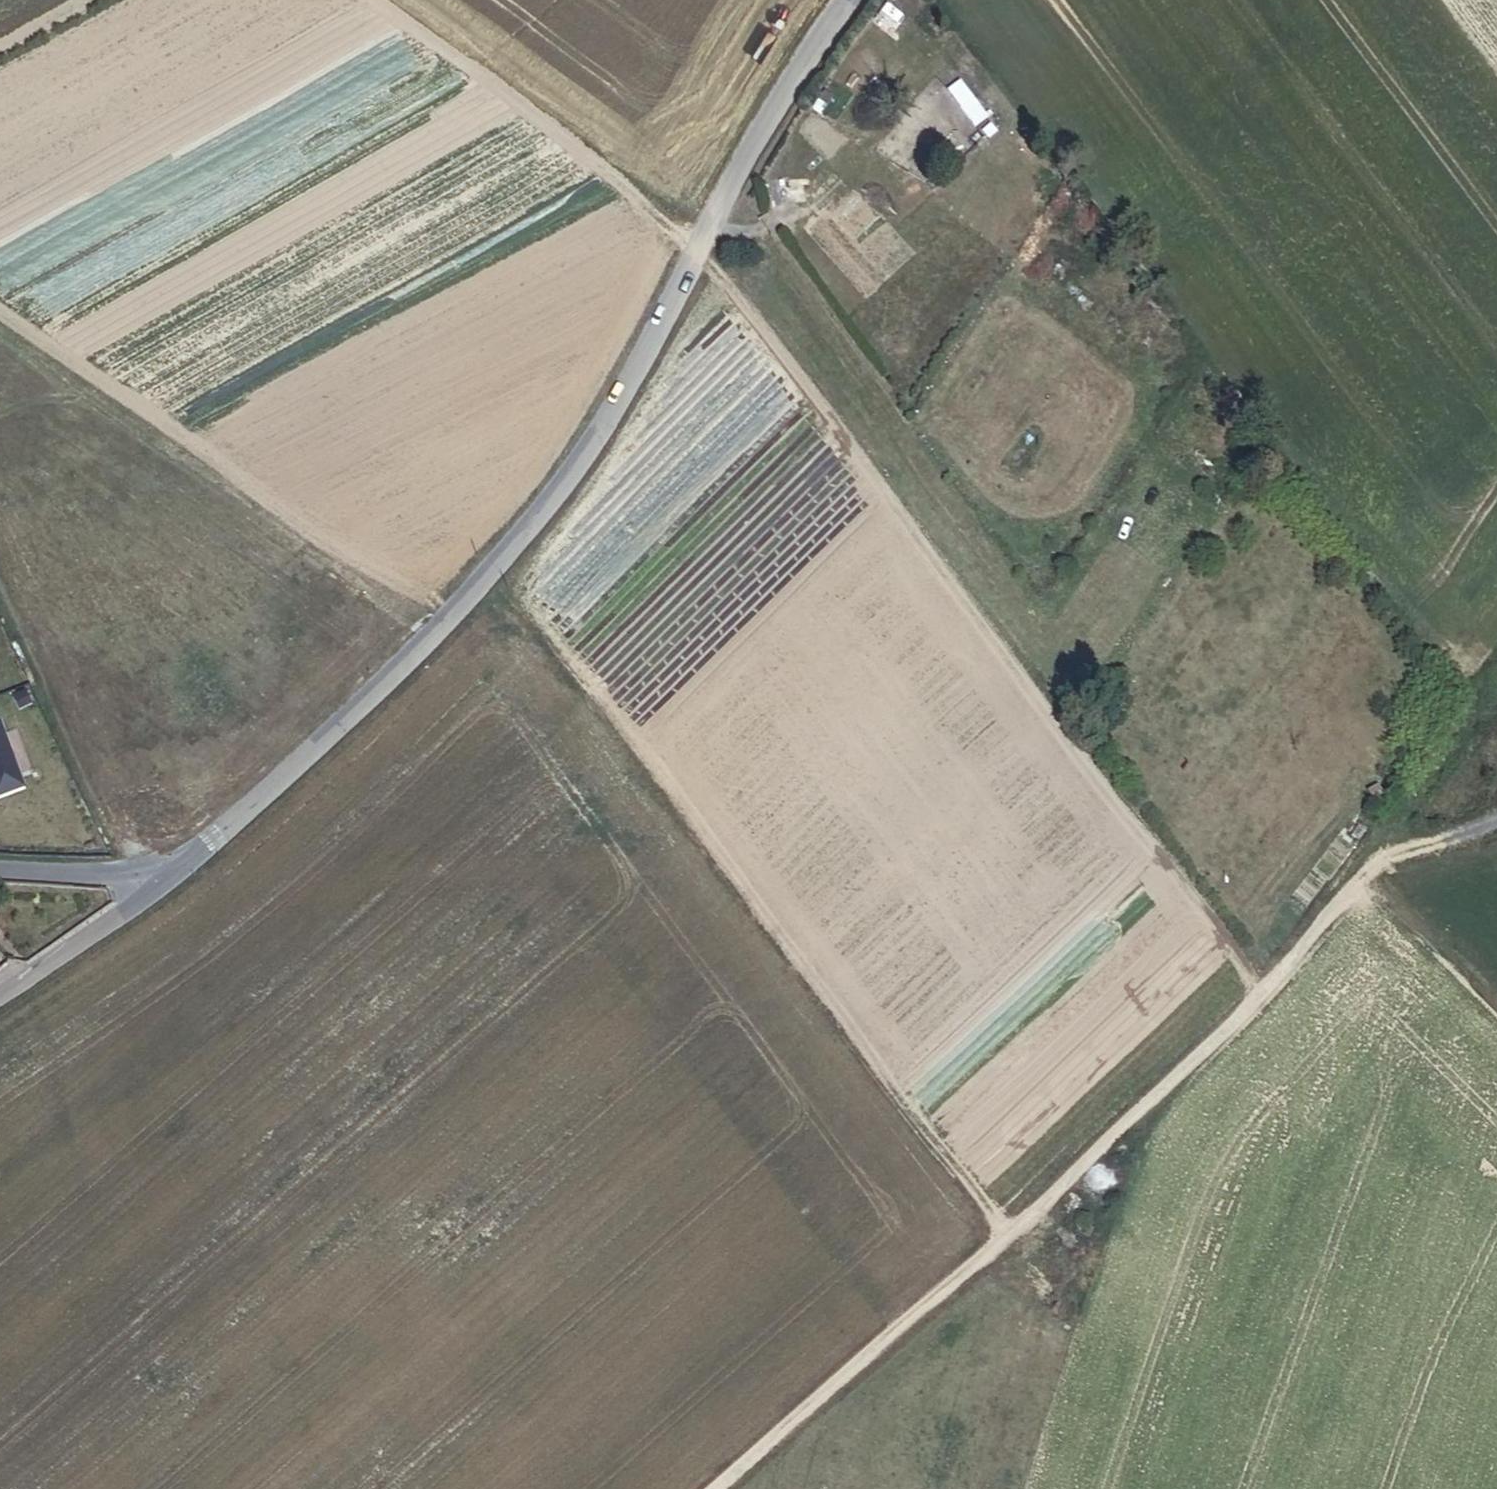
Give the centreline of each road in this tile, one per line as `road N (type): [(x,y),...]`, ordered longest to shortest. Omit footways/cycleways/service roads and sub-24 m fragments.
road 1 (unclassified): [(162,880),(432,638),(579,458),(729,187),(859,0)]
road 2 (unclassified): [(723,1488),(1142,1127),(1365,875),(1458,745)]
road 3 (residential): [(0,994),(162,880)]
road 4 (track): [(1365,875),(1496,1002)]
road 5 (residential): [(162,880),(0,870)]

